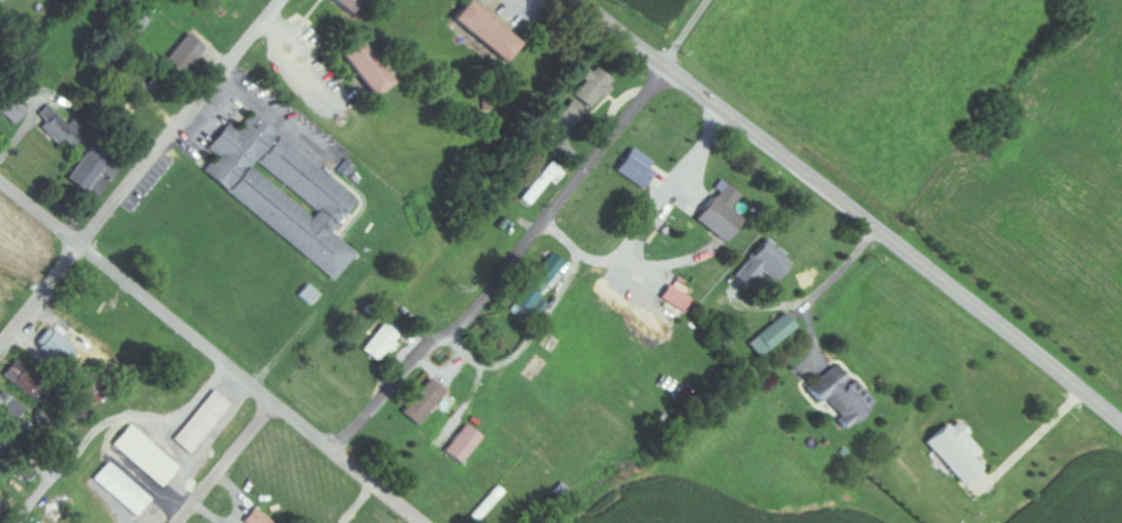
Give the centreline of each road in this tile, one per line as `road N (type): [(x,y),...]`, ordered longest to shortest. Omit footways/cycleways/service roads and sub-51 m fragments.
road 1 (secondary): [(1121,424),(670,71)]
road 2 (residential): [(335,453),(405,372),(471,313),(670,71)]
road 3 (residential): [(381,492),(0,178)]
road 4 (residential): [(0,342),(286,0)]
road 5 (residential): [(178,522),(274,404)]

